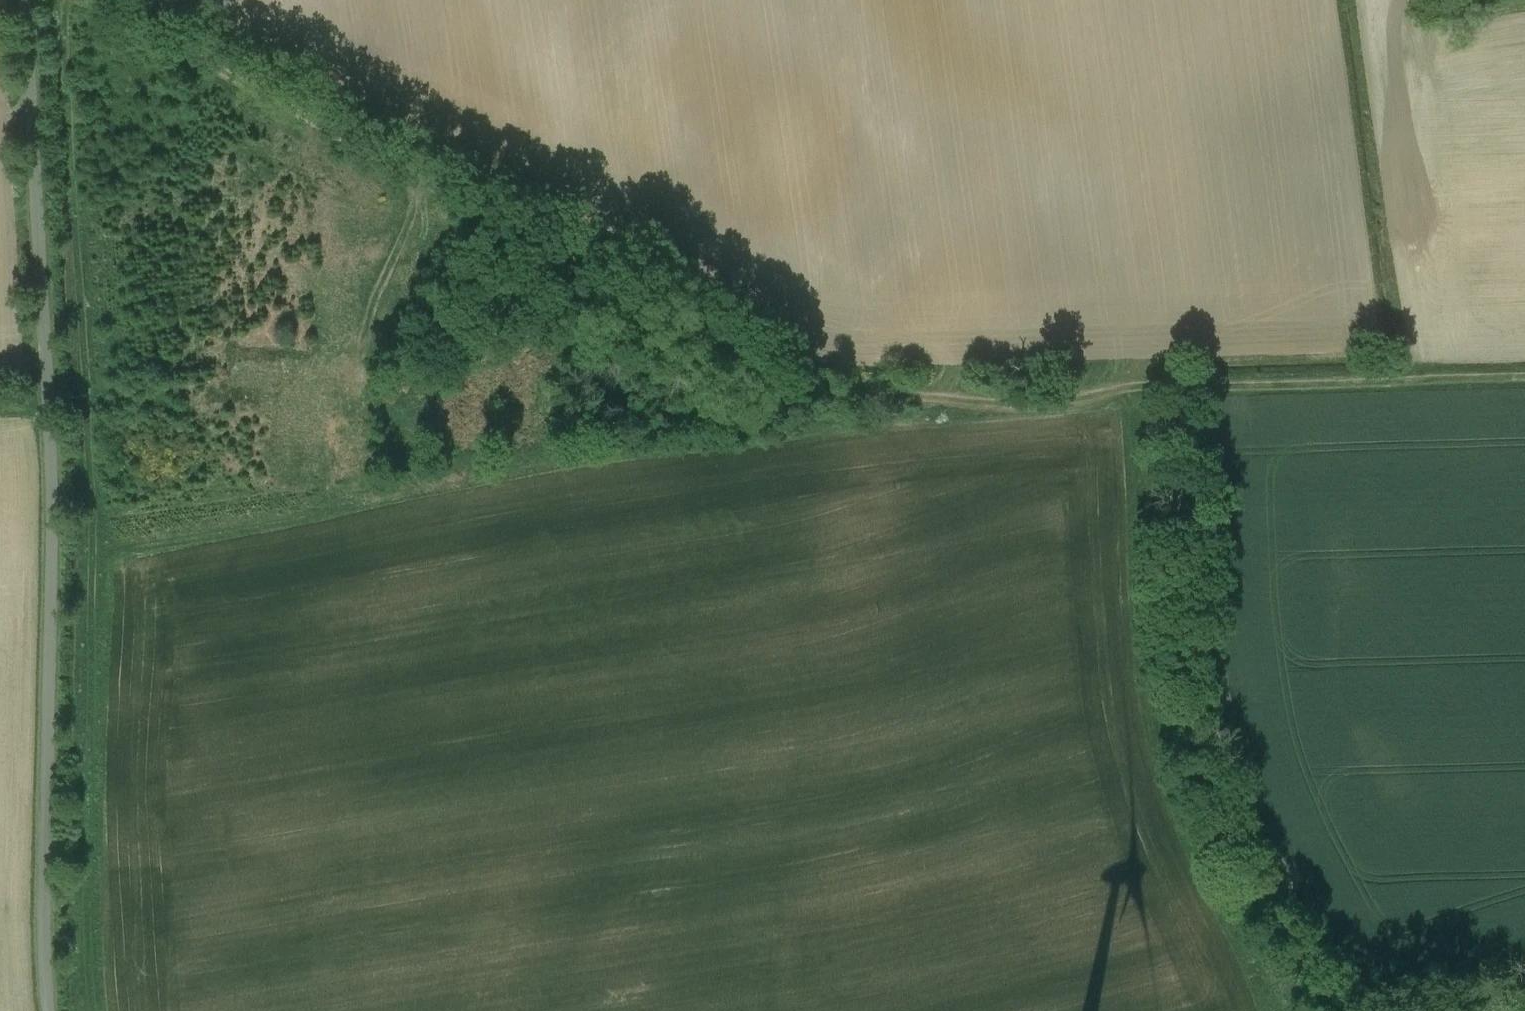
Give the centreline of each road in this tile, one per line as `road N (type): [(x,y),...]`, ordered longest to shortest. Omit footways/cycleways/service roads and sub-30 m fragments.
road 1 (residential): [(50,1010),(49,462),(20,0)]

